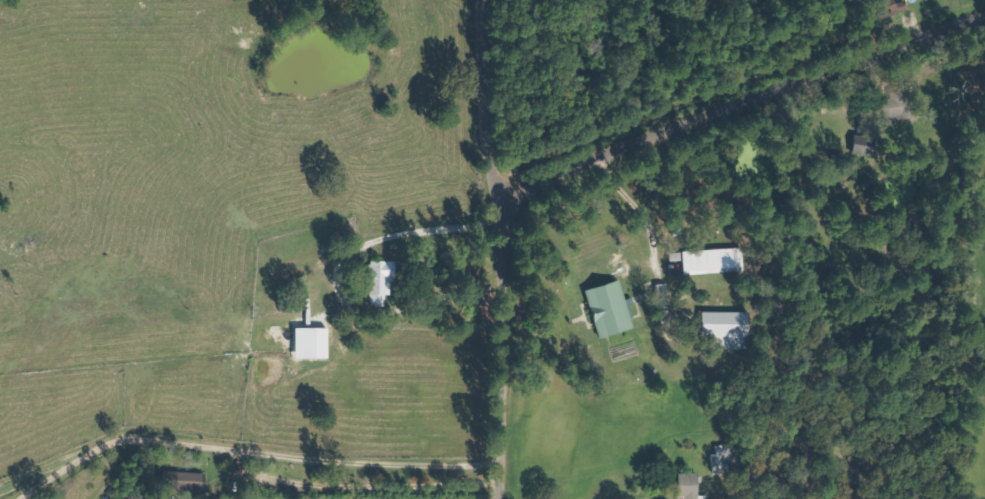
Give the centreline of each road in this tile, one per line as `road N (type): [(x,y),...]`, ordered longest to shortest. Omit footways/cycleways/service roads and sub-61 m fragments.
road 1 (residential): [(497,194),(543,185),(632,142),(984,15)]
road 2 (residential): [(500,498),(497,194)]
road 3 (residential): [(497,194),(479,70),(478,0)]

